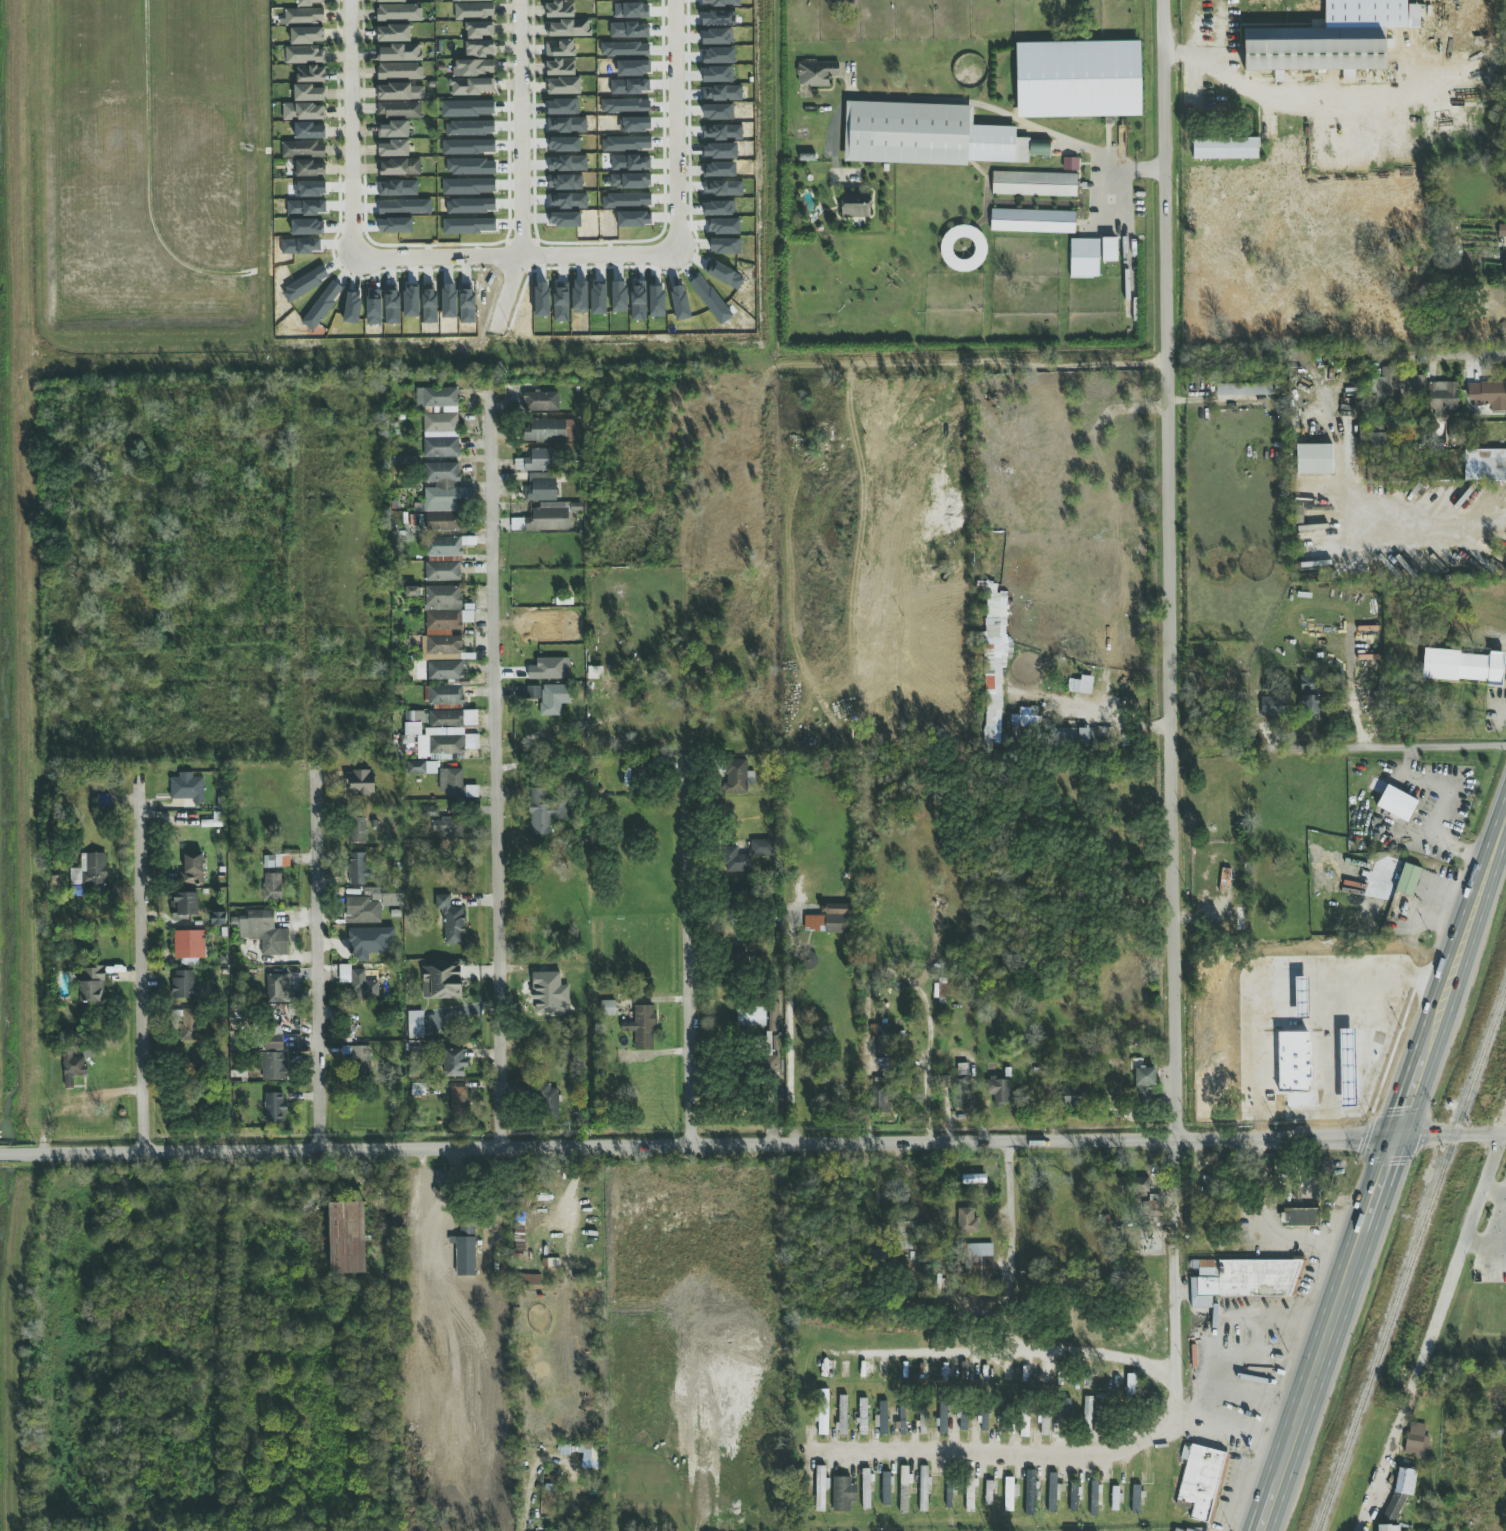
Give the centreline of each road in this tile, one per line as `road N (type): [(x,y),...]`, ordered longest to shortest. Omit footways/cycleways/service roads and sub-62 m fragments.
road 1 (tertiary): [(0,1154),(1396,1139)]
road 2 (residential): [(1173,1311),(1165,0)]
road 3 (residential): [(490,393),(501,1148)]
road 4 (residential): [(517,90),(521,259),(669,257),(676,248),(672,0)]
road 5 (residential): [(1338,1313),(789,1316)]
road 6 (residential): [(1302,1416),(1177,1422),(1118,1448),(1080,1454),(831,1446)]
road 7 (residential): [(682,758),(688,1147)]
road 8 (residential): [(316,774),(316,1150)]
road 9 (residential): [(140,779),(146,1153)]
road 10 (residential): [(1499,1136),(1409,1406)]
road 11 (residential): [(348,171),(351,245),(361,258),(521,259)]
road 12 (residential): [(1505,747),(1260,750)]
road 13 (primary): [(1505,812),(1434,1026)]
road 14 (primary): [(1358,1252),(1285,1463)]
road 15 (residential): [(1169,362),(966,367)]
road 16 (residential): [(348,171),(348,0)]
road 17 (residential): [(1010,1142),(1013,1275),(1005,1310)]
road 18 (residential): [(1505,359),(1373,359)]

